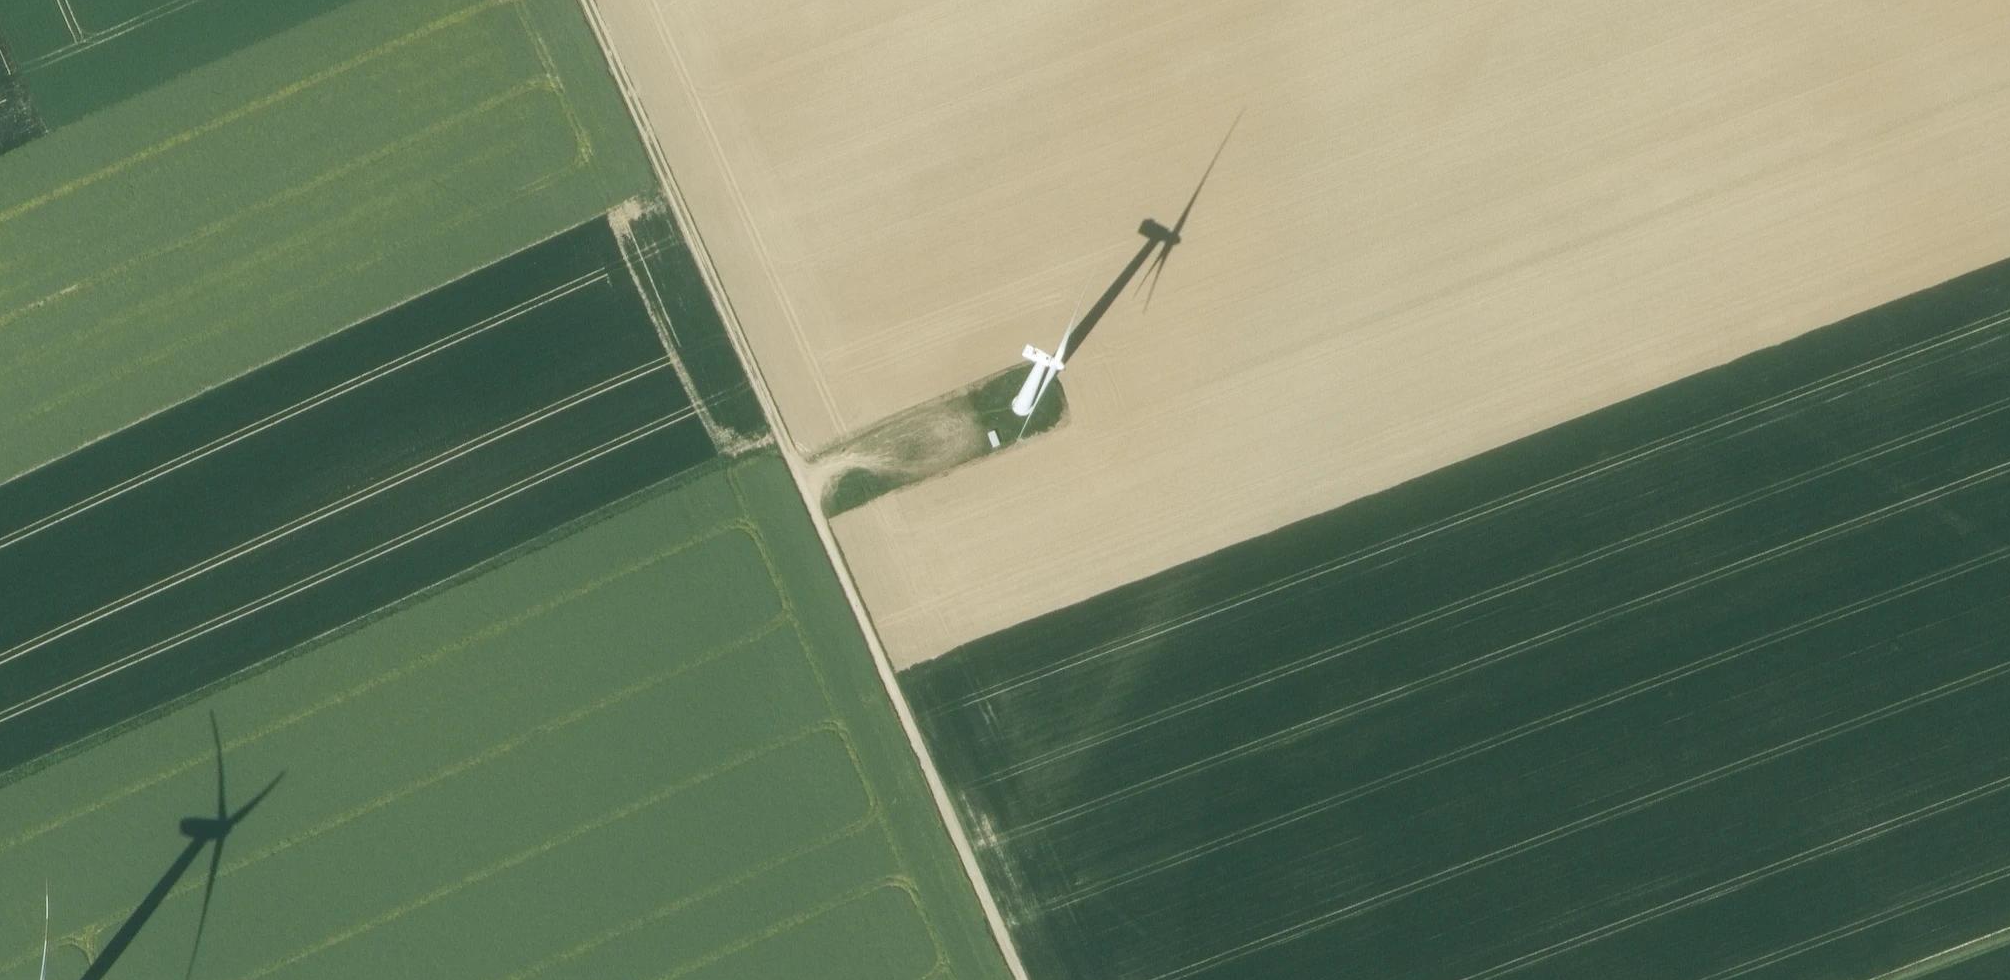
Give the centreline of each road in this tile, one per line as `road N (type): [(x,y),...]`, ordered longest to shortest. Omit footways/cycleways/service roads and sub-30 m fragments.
road 1 (track): [(782,434),(326,625),(0,773)]
road 2 (track): [(594,0),(797,462)]
road 3 (track): [(797,462),(985,396)]

